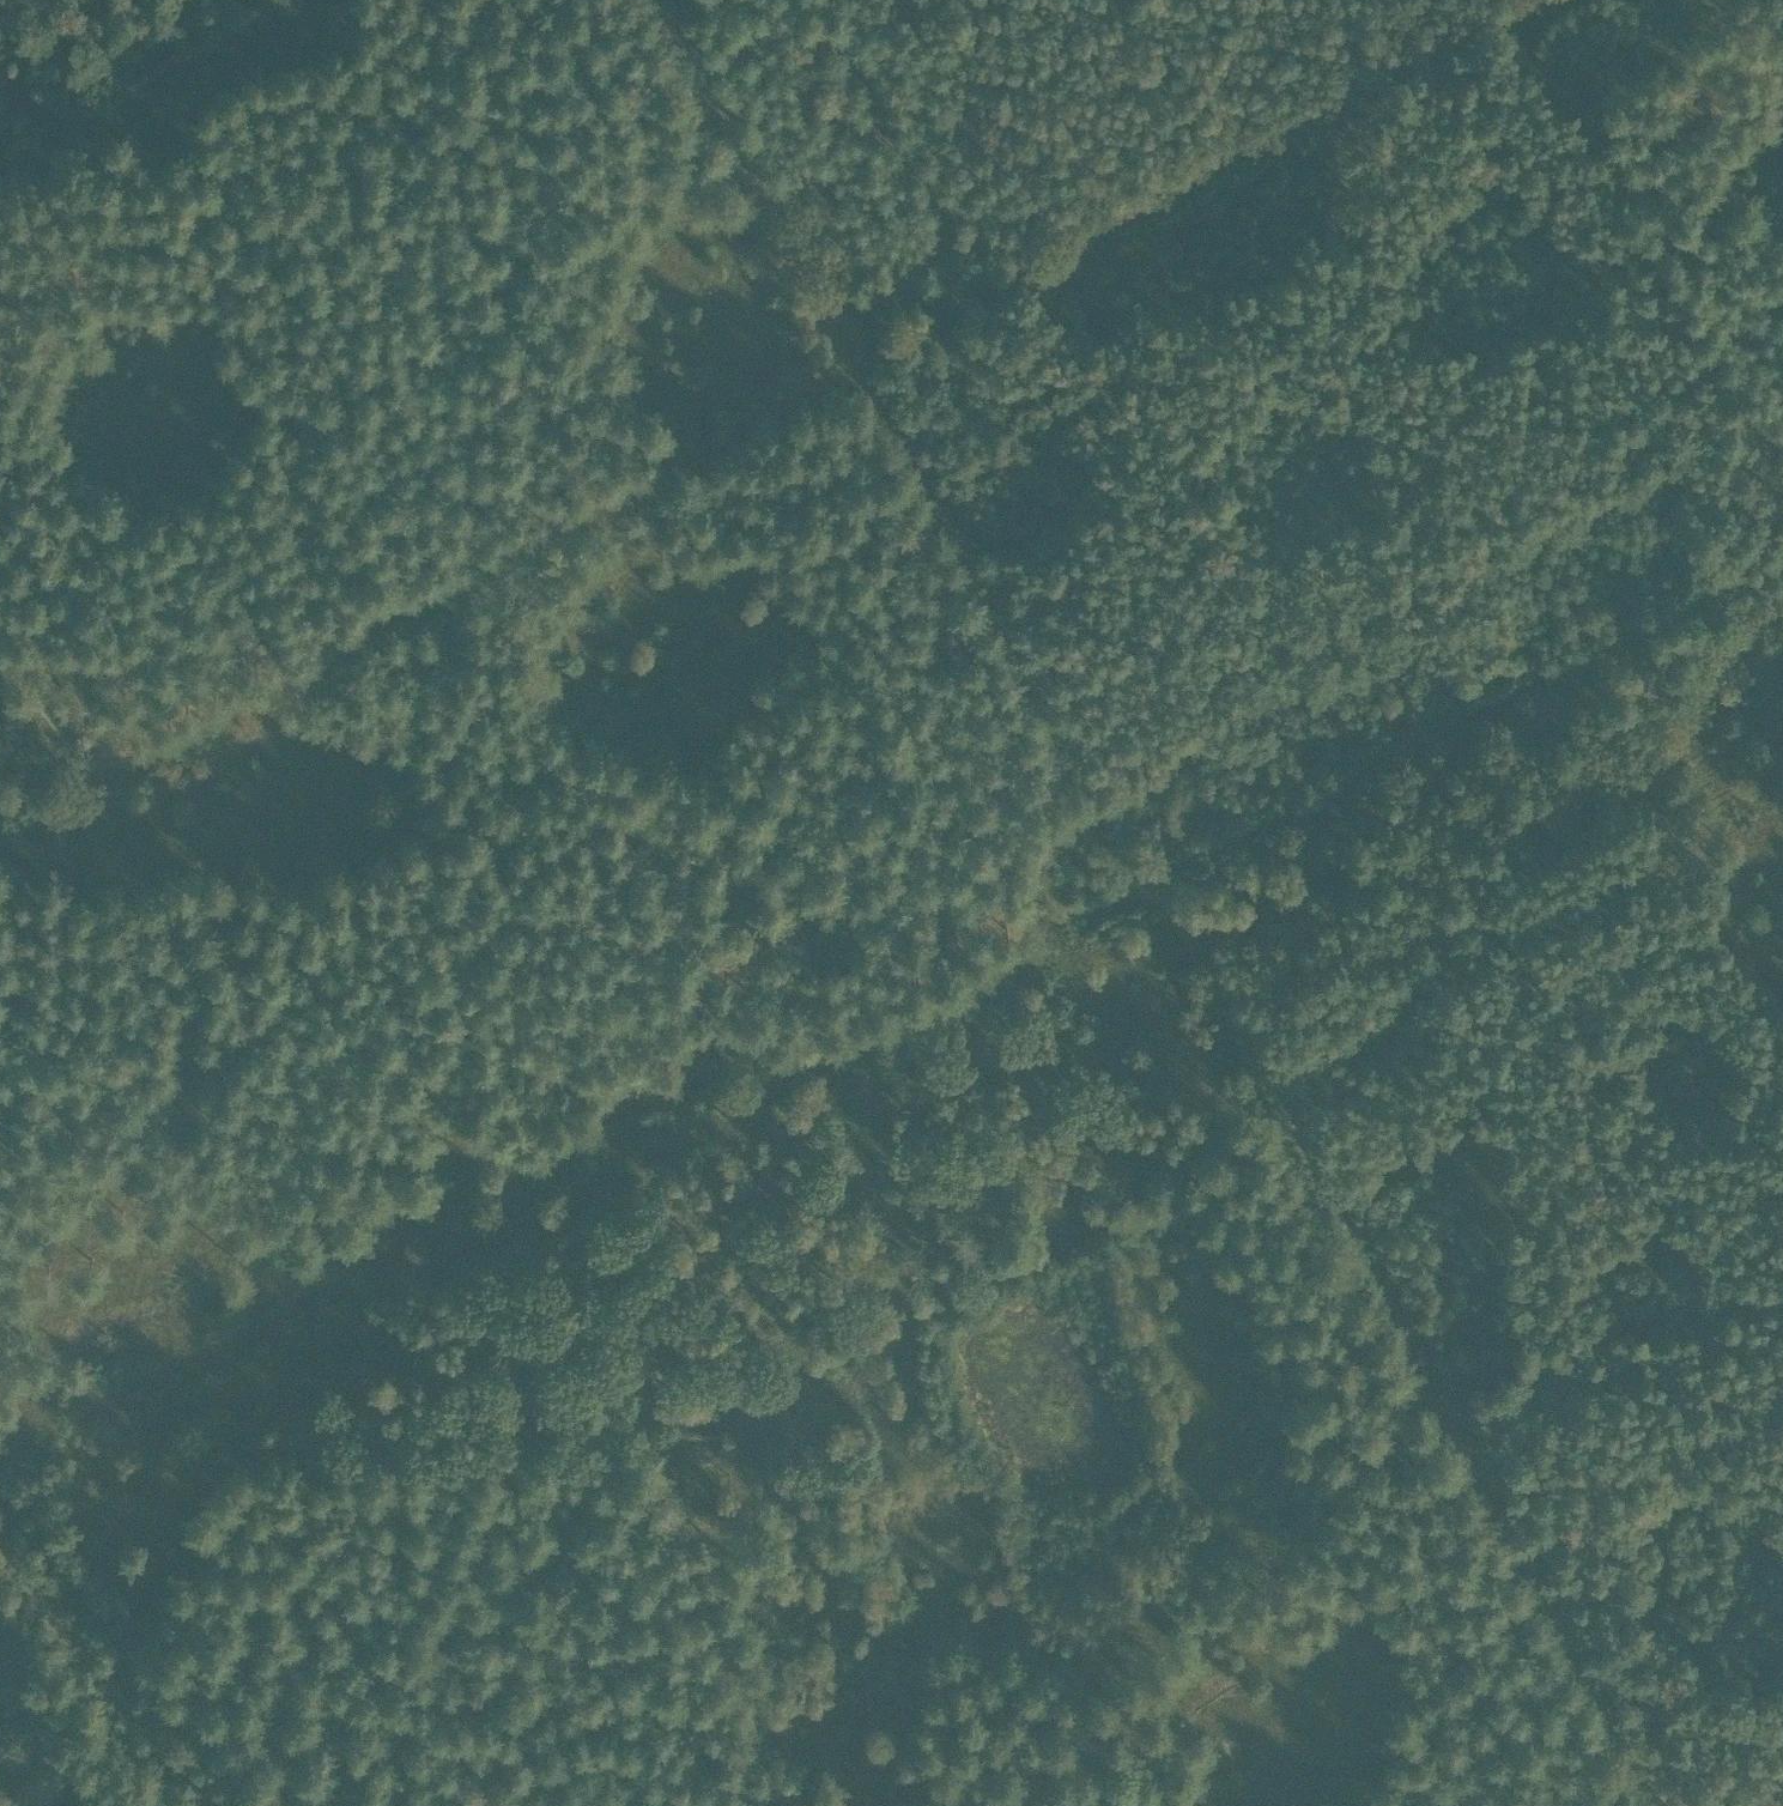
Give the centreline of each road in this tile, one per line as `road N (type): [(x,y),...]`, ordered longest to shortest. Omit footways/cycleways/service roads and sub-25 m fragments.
road 1 (track): [(852,352),(1444,1382)]
road 2 (track): [(1444,1382),(1675,1805)]
road 3 (track): [(1444,1382),(1782,1276)]

